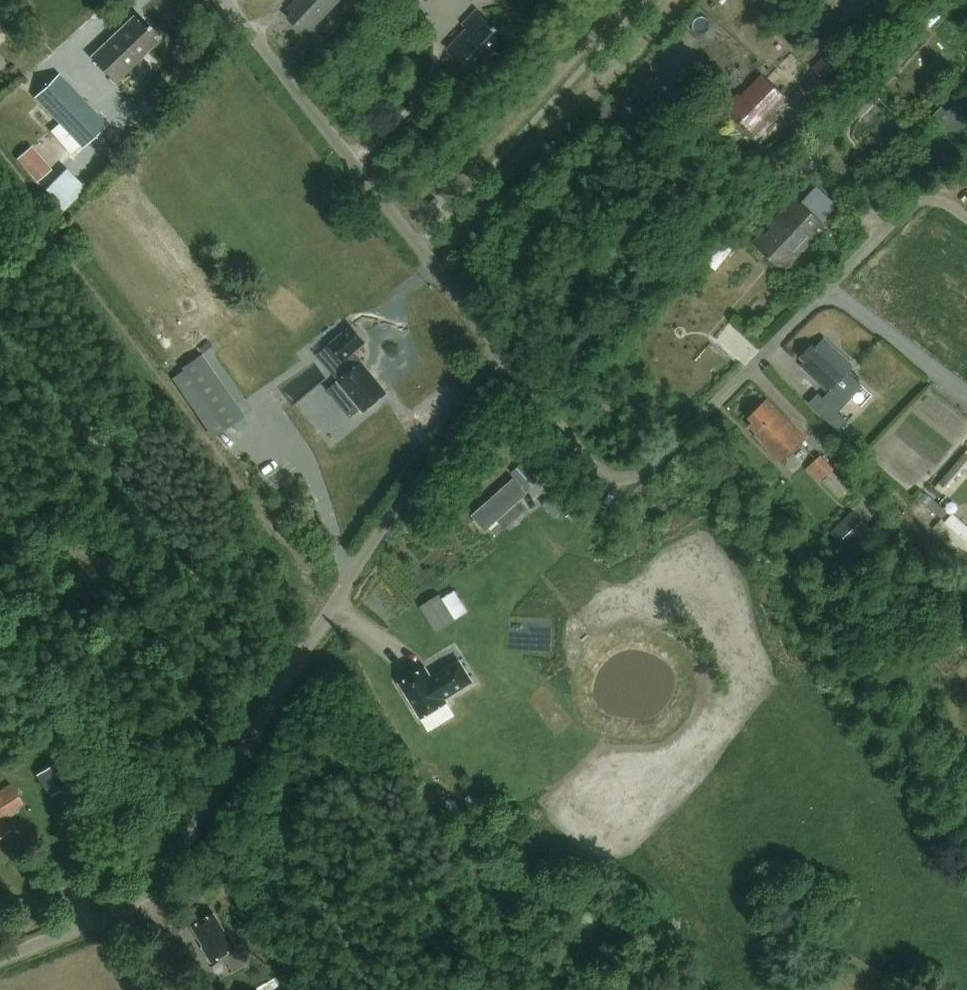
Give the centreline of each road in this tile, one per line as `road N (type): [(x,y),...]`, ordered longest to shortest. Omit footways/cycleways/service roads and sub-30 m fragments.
road 1 (unclassified): [(0,954),(128,898),(160,872),(329,610),(504,363)]
road 2 (unclassified): [(504,363),(609,475),(633,479),(659,465),(923,189)]
road 3 (unclassified): [(504,363),(222,0)]

